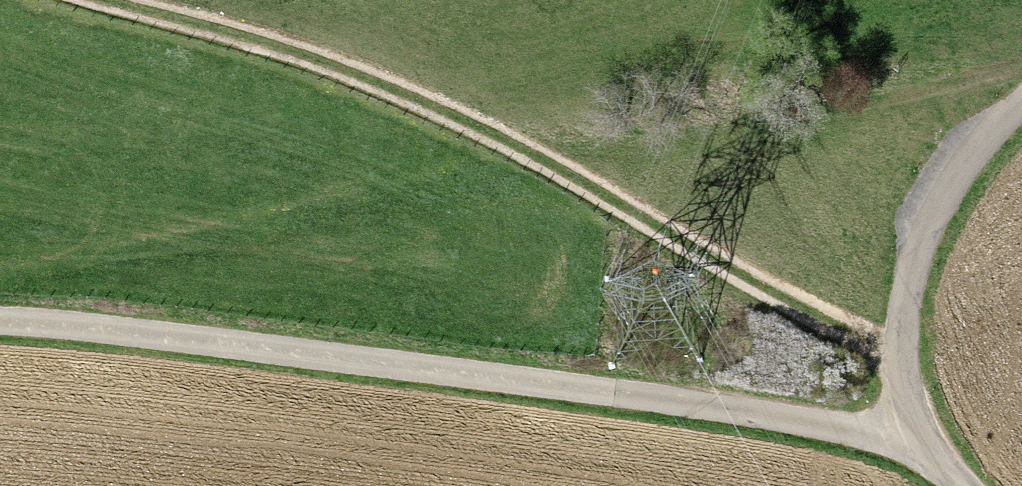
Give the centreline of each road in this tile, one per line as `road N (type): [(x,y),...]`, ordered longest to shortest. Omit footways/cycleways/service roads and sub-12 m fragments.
road 1 (track): [(0,328),(157,338),(922,443)]
road 2 (track): [(112,0),(441,107),(900,371)]

